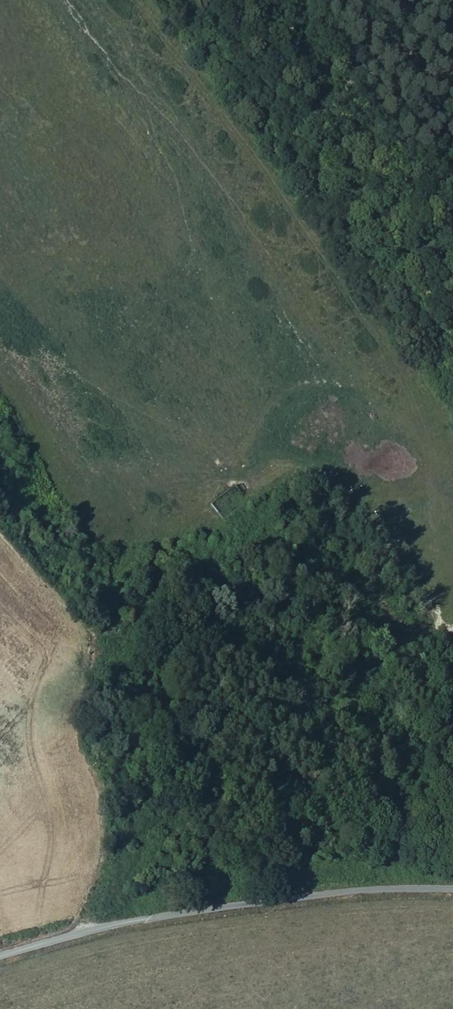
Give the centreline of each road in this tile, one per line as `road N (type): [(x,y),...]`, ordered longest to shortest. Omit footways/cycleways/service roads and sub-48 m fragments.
road 1 (unclassified): [(0,958),(120,923),(258,899),(399,886),(452,891)]

